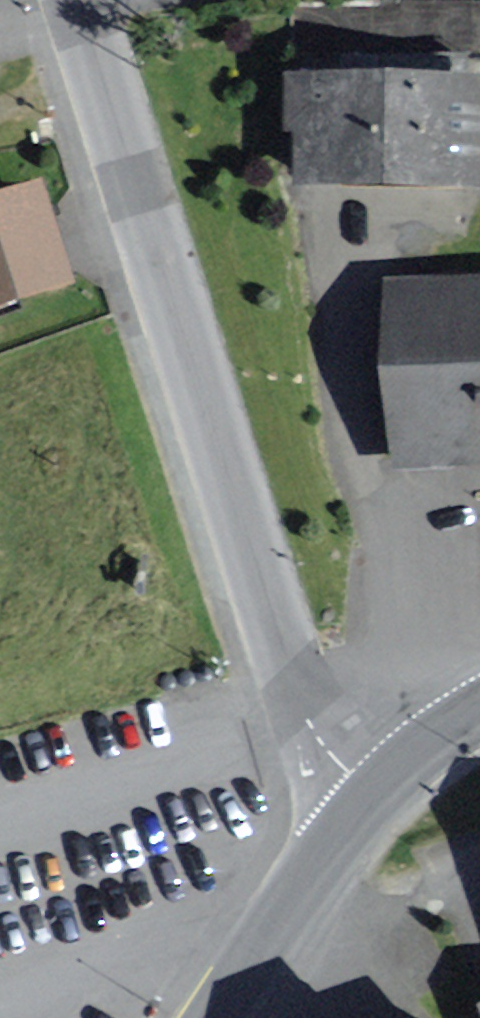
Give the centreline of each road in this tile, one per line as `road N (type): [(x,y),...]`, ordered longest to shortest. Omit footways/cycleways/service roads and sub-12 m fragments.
road 1 (residential): [(358,802),(309,740),(71,0)]
road 2 (secondary): [(358,802),(303,870),(207,1017)]
road 3 (secondary): [(479,703),(415,746),(358,802)]

